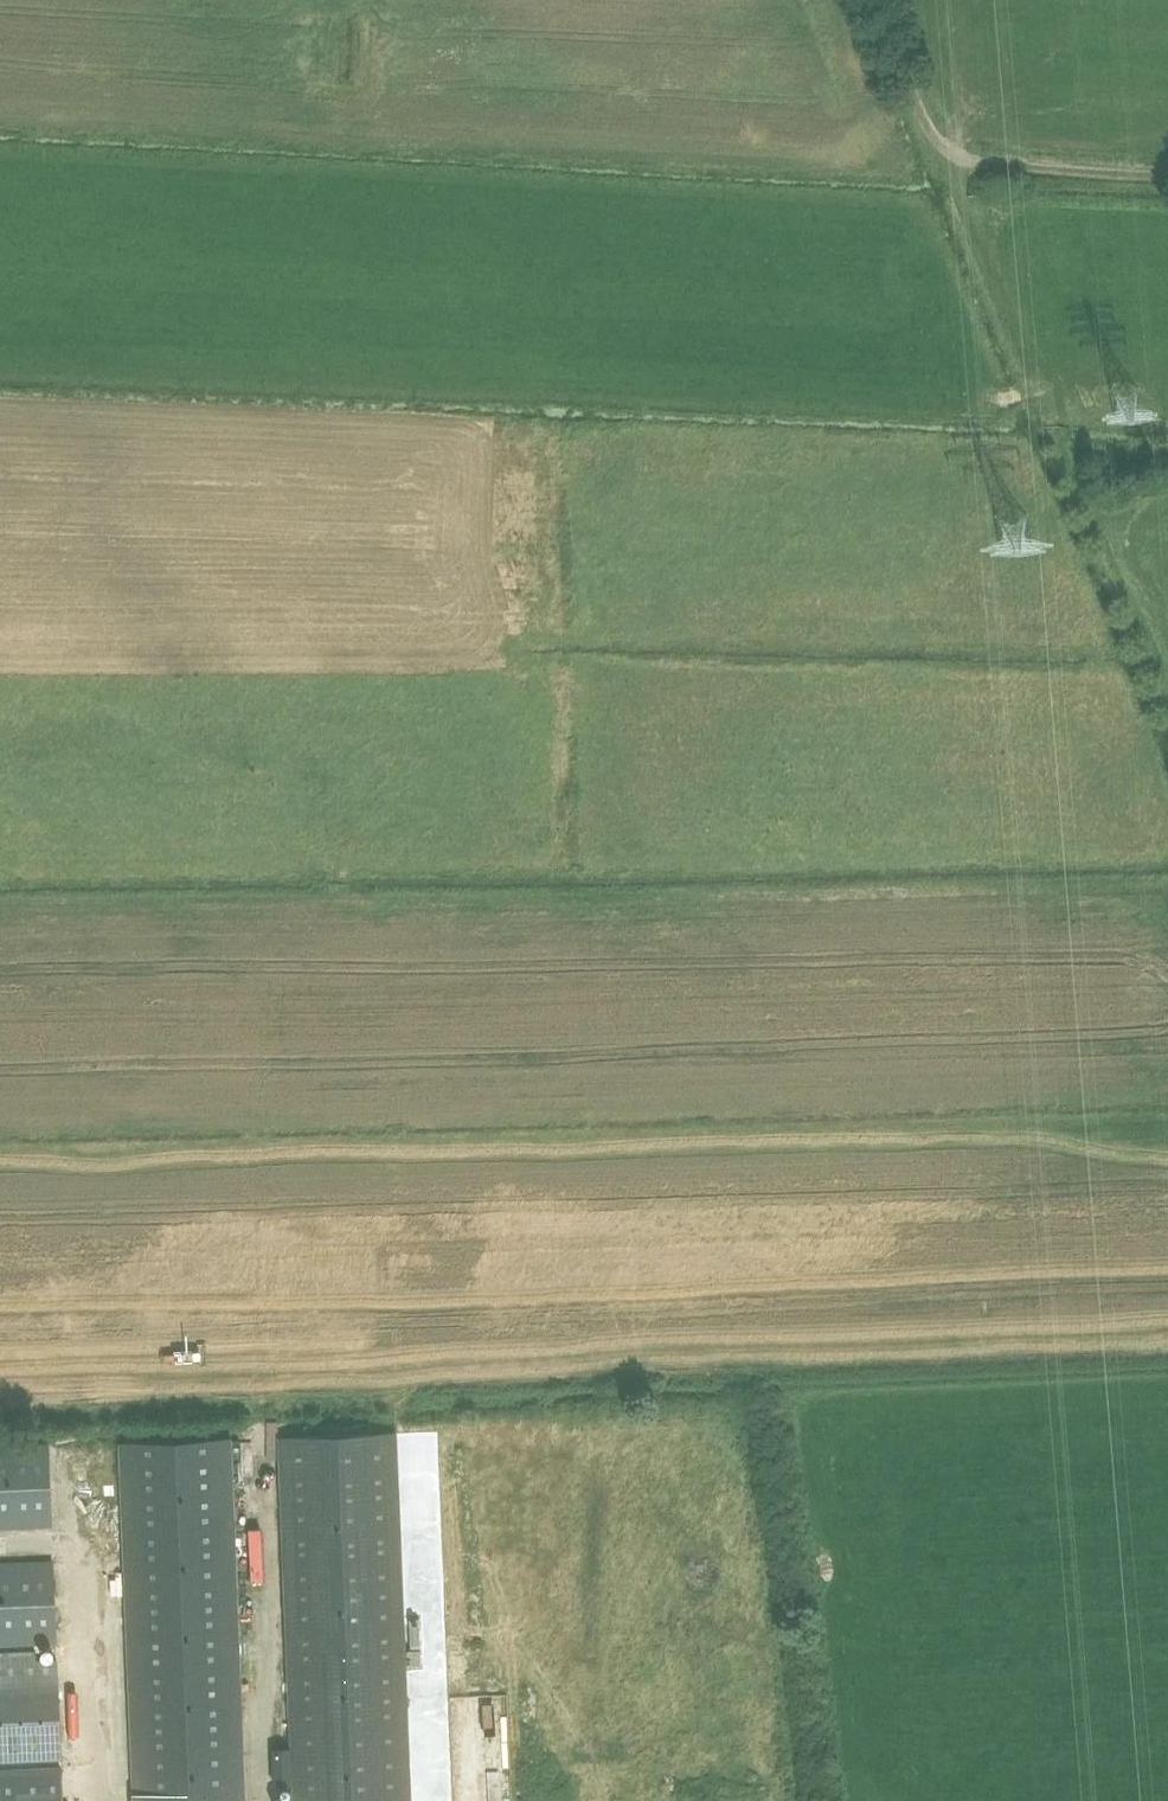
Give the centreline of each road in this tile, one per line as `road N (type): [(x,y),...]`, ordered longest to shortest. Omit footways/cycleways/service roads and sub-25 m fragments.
road 1 (track): [(969,161),(1167,174)]
road 2 (track): [(878,0),(926,118),(949,150),(969,161)]

